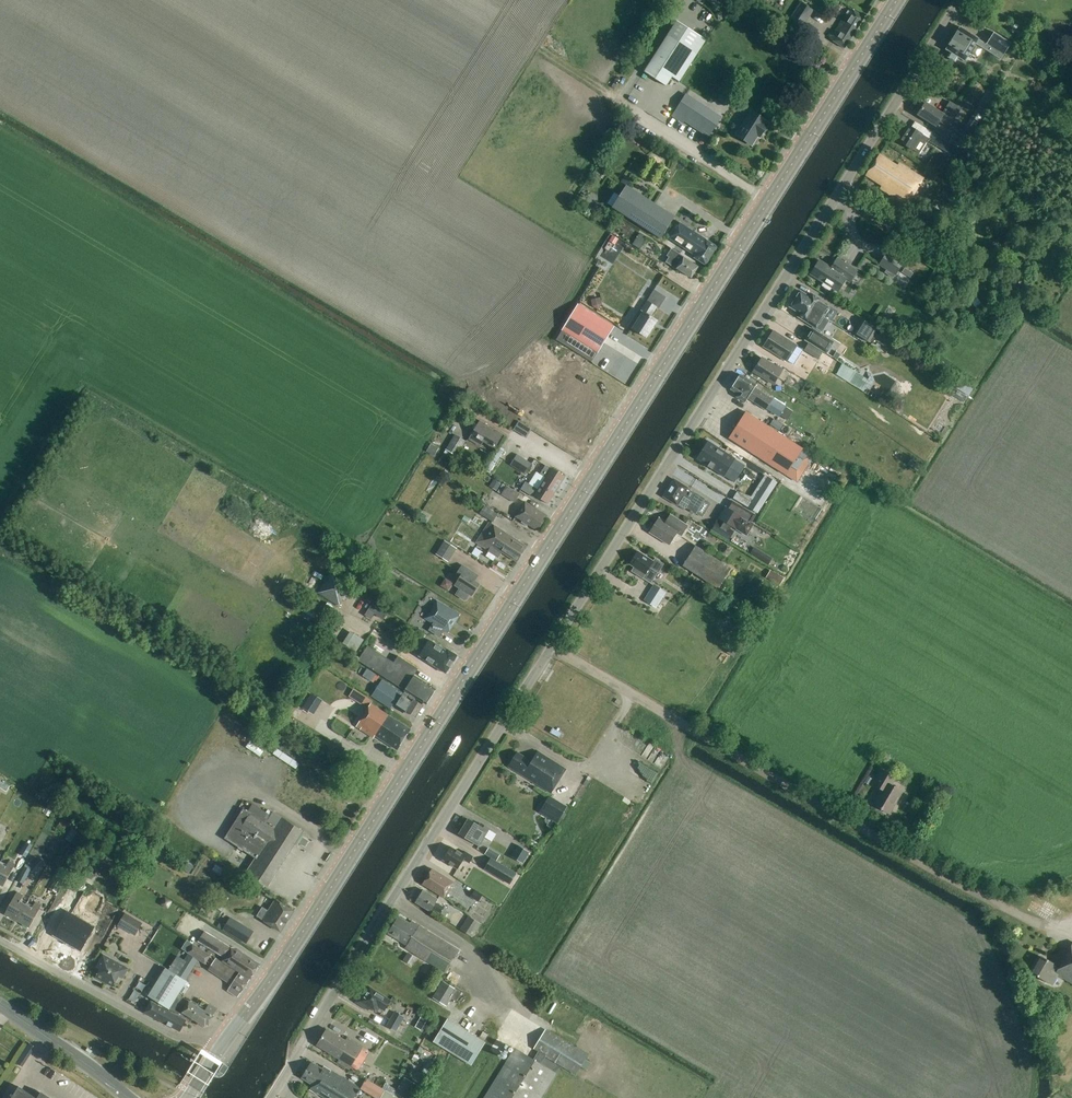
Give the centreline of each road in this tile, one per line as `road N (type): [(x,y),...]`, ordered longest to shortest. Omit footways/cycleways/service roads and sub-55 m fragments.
road 1 (unclassified): [(279,1089),(961,0)]
road 2 (primary): [(220,1050),(896,0)]
road 3 (track): [(1071,933),(1040,928),(552,647)]
road 4 (residential): [(210,1044),(181,1039),(0,940)]
road 5 (secondary): [(129,1097),(0,1005)]

